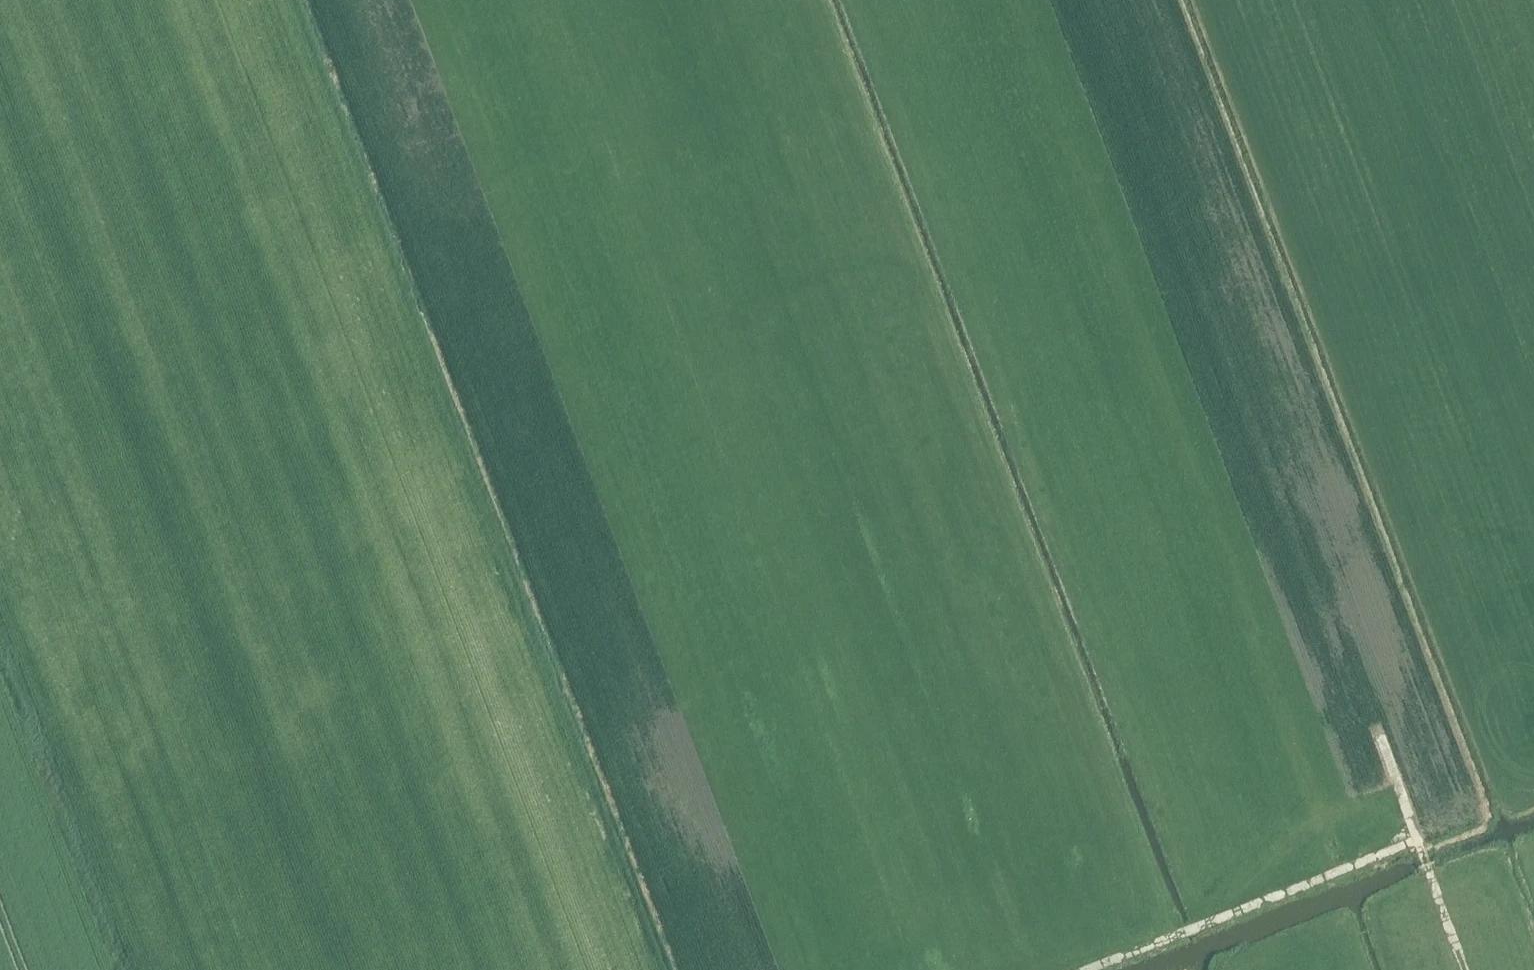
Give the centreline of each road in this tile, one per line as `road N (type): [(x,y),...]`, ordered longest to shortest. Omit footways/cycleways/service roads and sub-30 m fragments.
road 1 (track): [(1466,969),(1417,842),(1089,969)]

